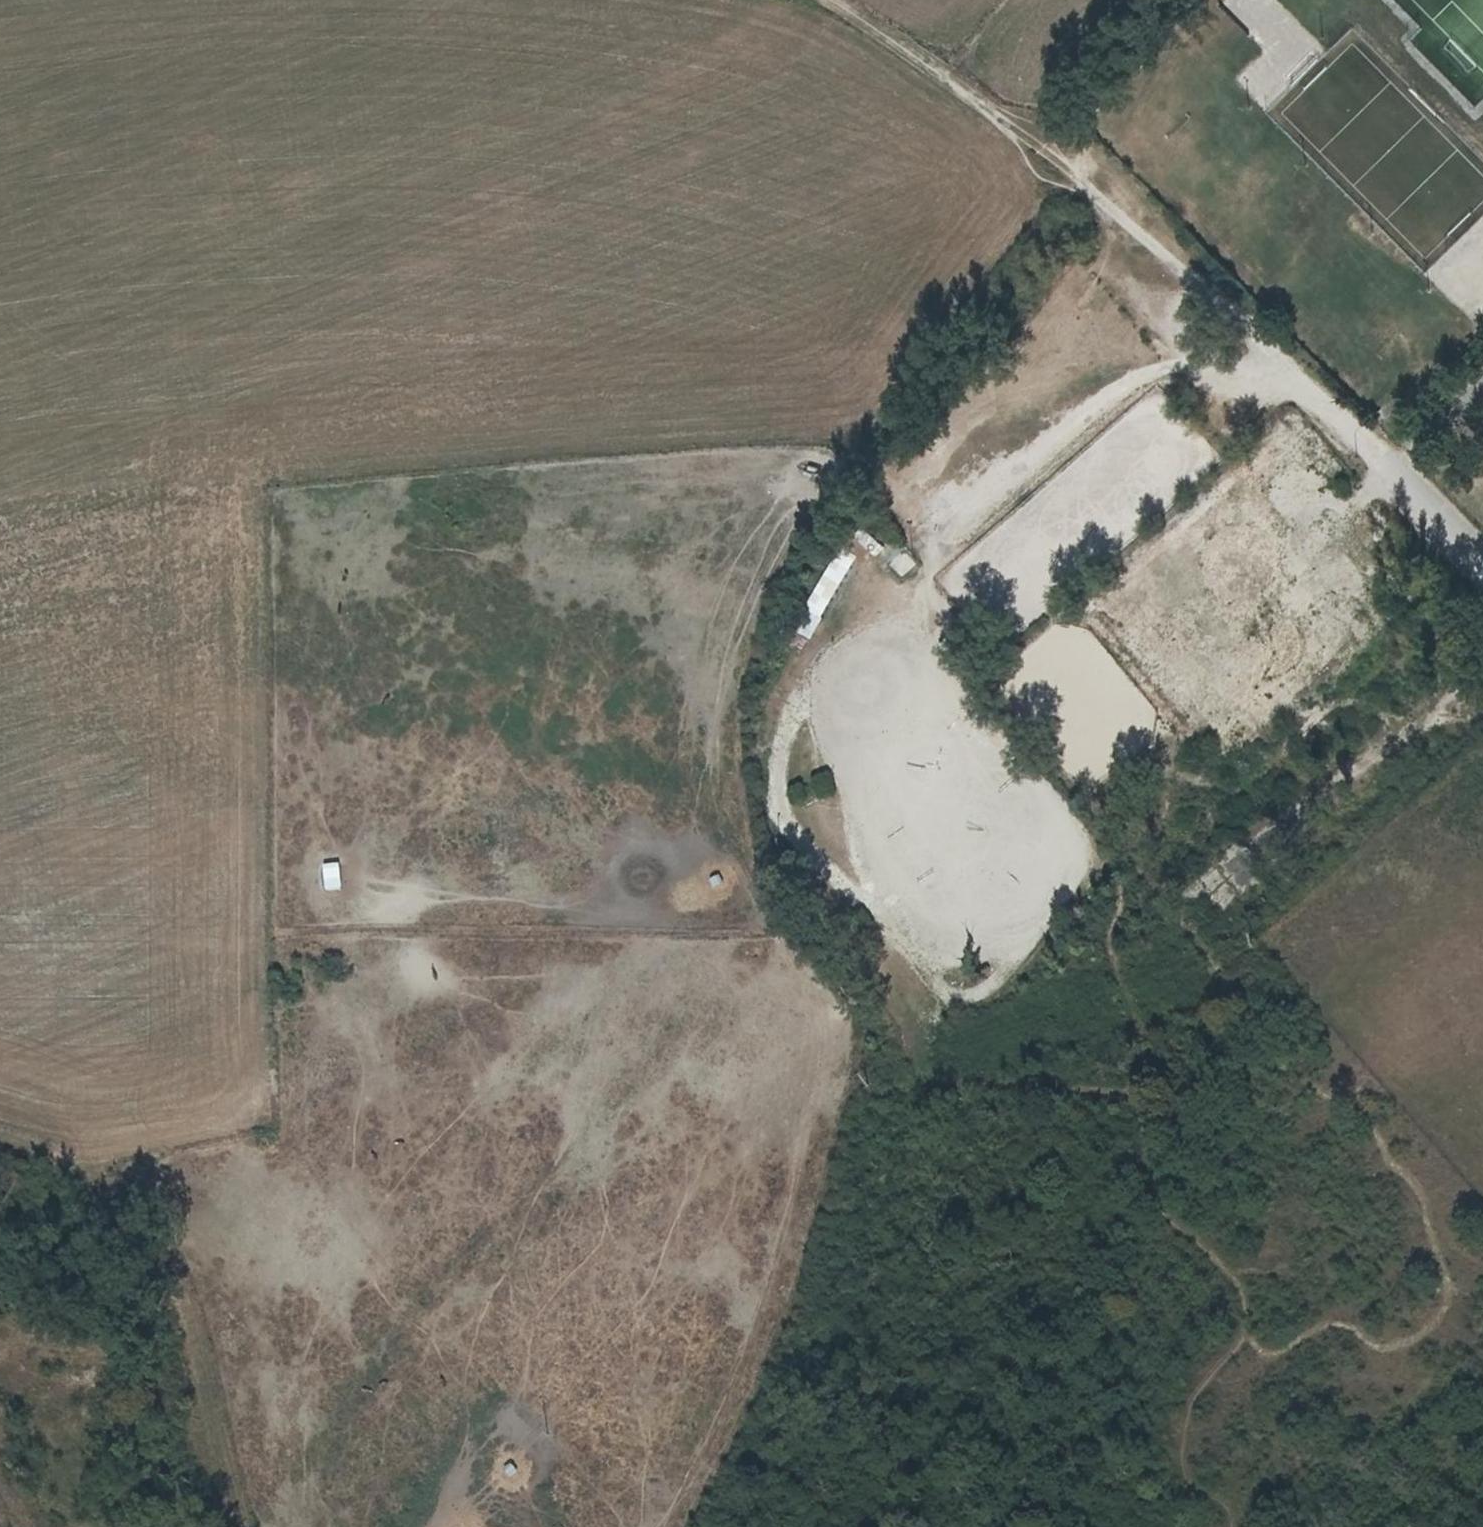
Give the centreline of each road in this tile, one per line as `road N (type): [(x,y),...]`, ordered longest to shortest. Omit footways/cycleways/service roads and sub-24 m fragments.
road 1 (track): [(1382,462),(1044,146),(833,0)]
road 2 (track): [(1283,369),(1169,367),(1131,378),(934,557),(913,621)]

